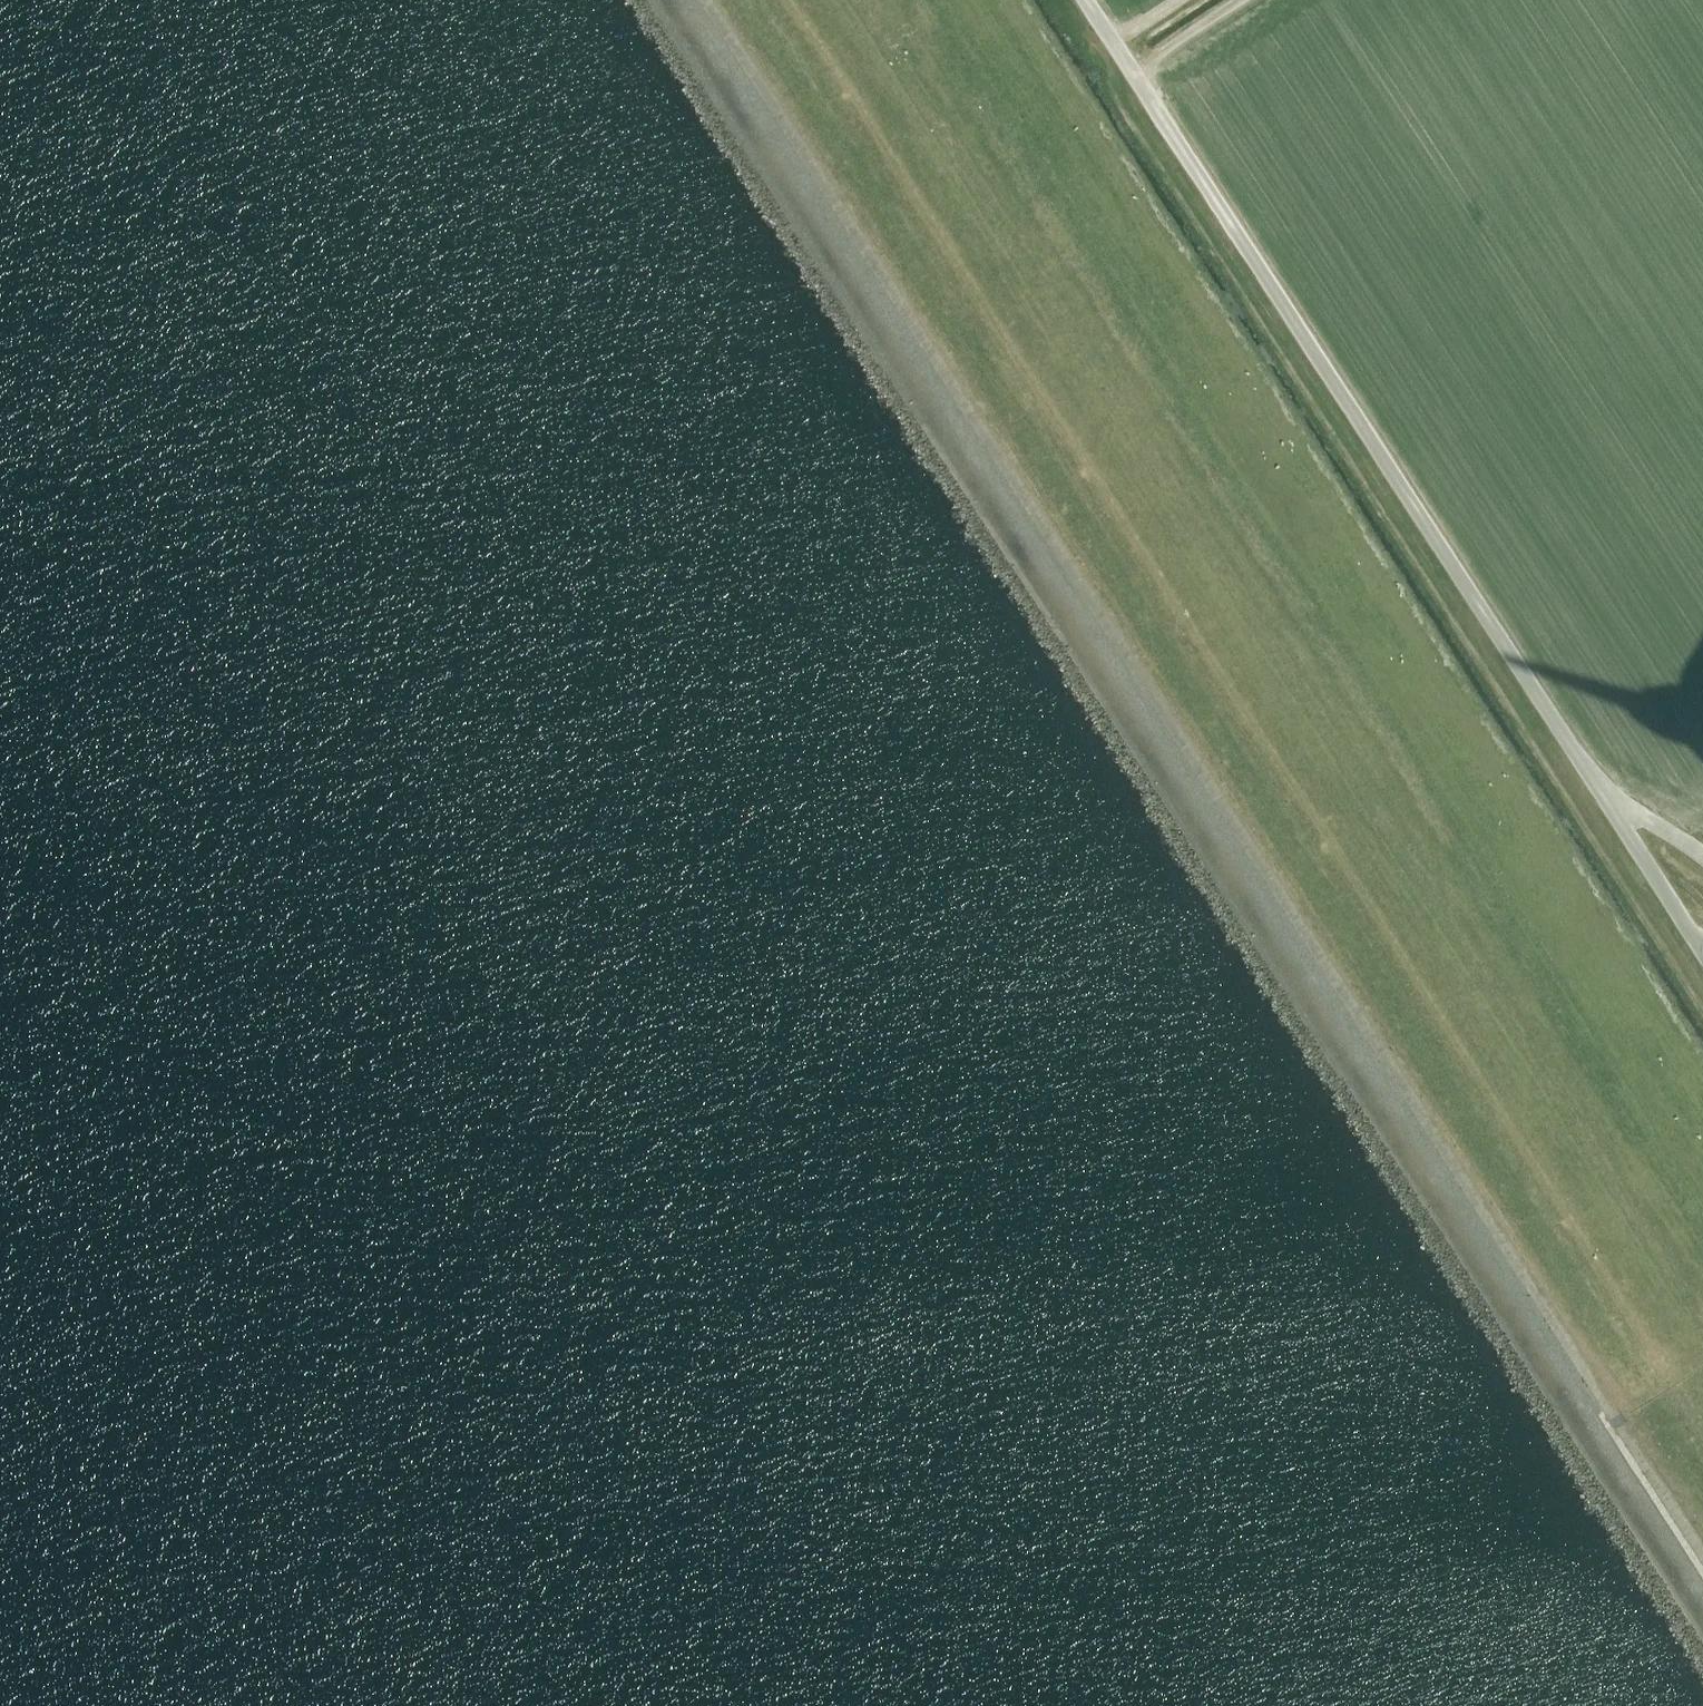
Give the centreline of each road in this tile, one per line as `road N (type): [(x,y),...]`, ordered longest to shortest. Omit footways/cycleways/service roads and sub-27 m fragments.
road 1 (unclassified): [(1620,1425),(704,0)]
road 2 (unclassified): [(1620,1425),(1702,1554)]

